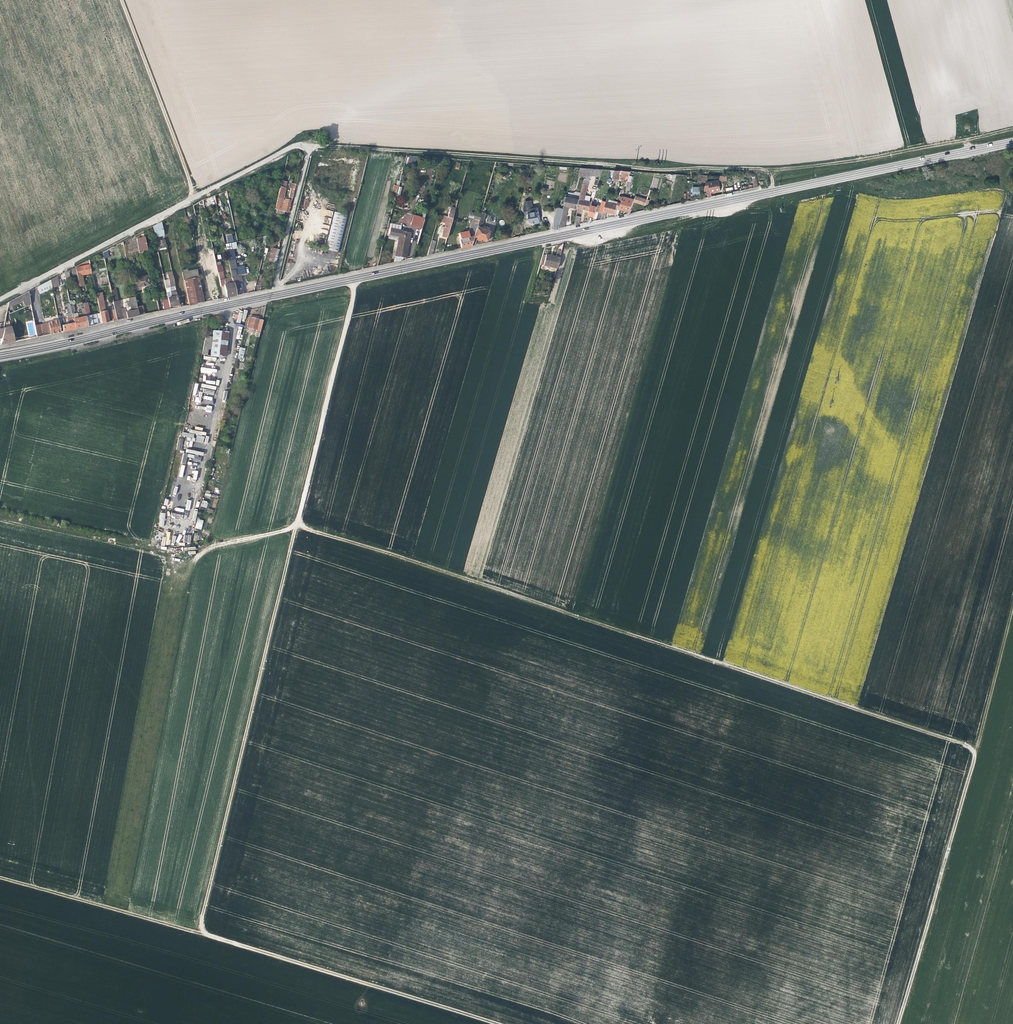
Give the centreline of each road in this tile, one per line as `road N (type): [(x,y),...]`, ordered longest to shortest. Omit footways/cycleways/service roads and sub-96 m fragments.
road 1 (primary): [(270,295),(1012,142)]
road 2 (track): [(976,751),(417,563),(294,530)]
road 3 (track): [(494,1023),(0,879)]
road 4 (residential): [(270,295),(309,146),(297,144),(0,299)]
road 5 (track): [(309,146),(758,170),(774,191)]
road 6 (track): [(1012,603),(898,1023)]
road 7 (track): [(198,933),(294,530)]
road 8 (track): [(294,530),(158,550),(0,514)]
road 9 (track): [(294,530),(353,278)]
road 10 (track): [(971,150),(966,139),(768,174)]
road 11 (track): [(194,196),(119,0)]
road 12 (primary): [(115,331),(270,295)]
road 13 (track): [(1012,187),(897,194),(863,184)]

